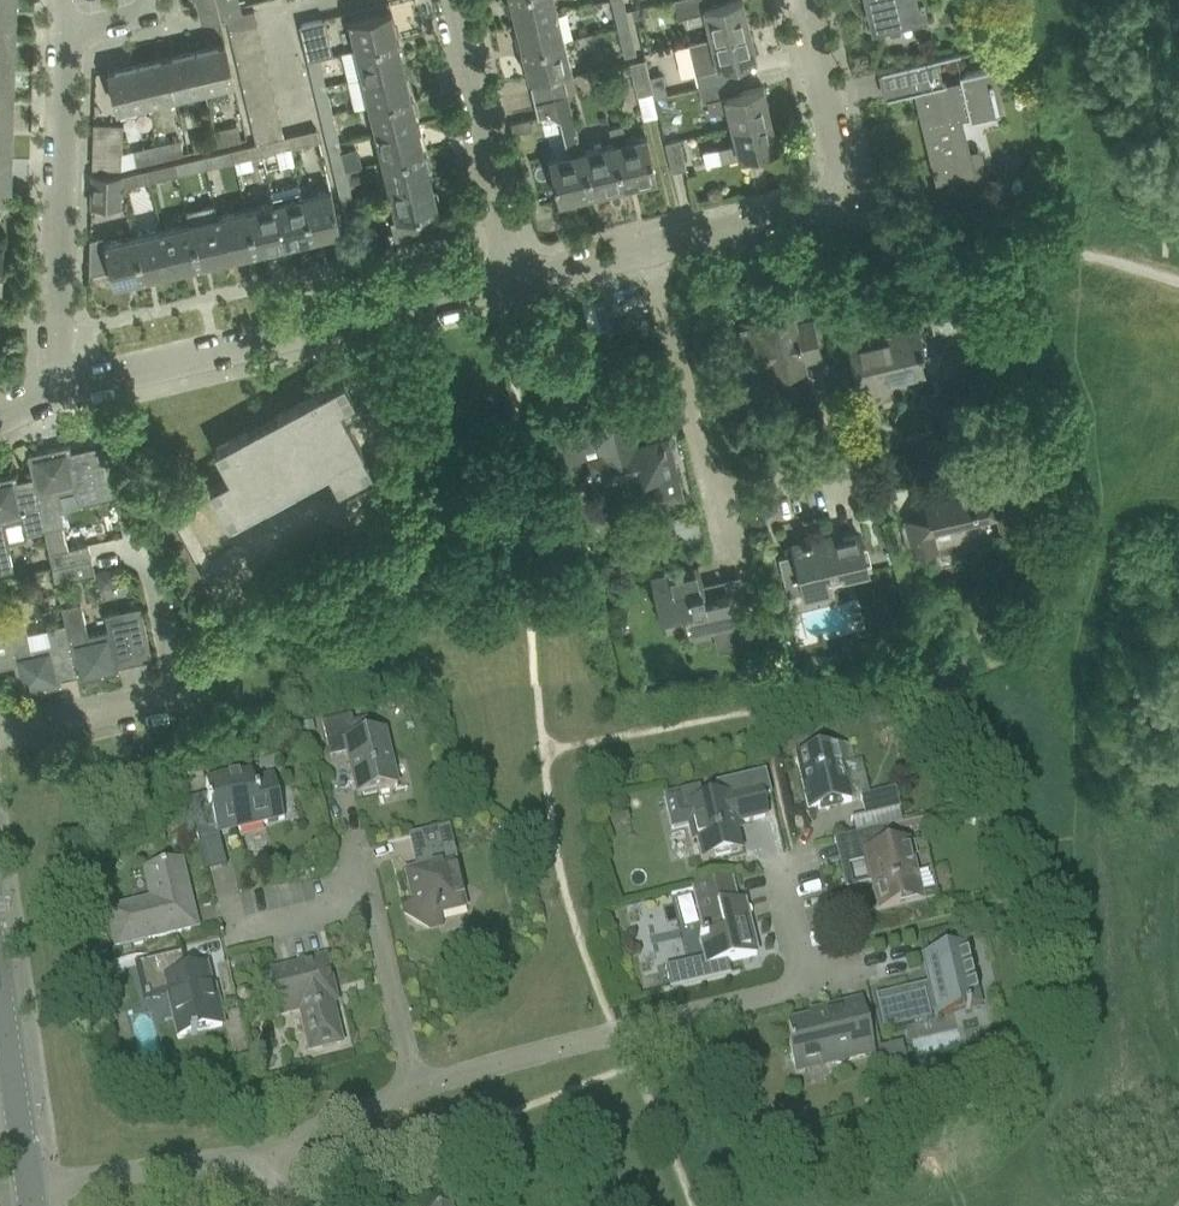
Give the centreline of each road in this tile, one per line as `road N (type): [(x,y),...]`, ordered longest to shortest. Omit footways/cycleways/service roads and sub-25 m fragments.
road 1 (residential): [(58,388),(515,286)]
road 2 (residential): [(412,1086),(823,967)]
road 3 (residential): [(852,470),(746,504),(717,494),(653,249)]
road 4 (residential): [(653,249),(826,204),(837,188),(841,175),(799,0)]
road 5 (residential): [(66,37),(58,388)]
road 6 (residential): [(0,726),(164,685),(180,647),(155,542)]
road 7 (residential): [(412,1086),(379,944),(359,906),(334,897),(244,919)]
road 8 (residential): [(515,286),(449,0)]
road 9 (residential): [(34,1185),(270,1151)]
road 10 (tertiary): [(34,1185),(0,987)]
road 11 (residential): [(270,1151),(412,1086)]
road 12 (residential): [(823,967),(786,823)]
road 13 (residential): [(515,286),(653,249)]

